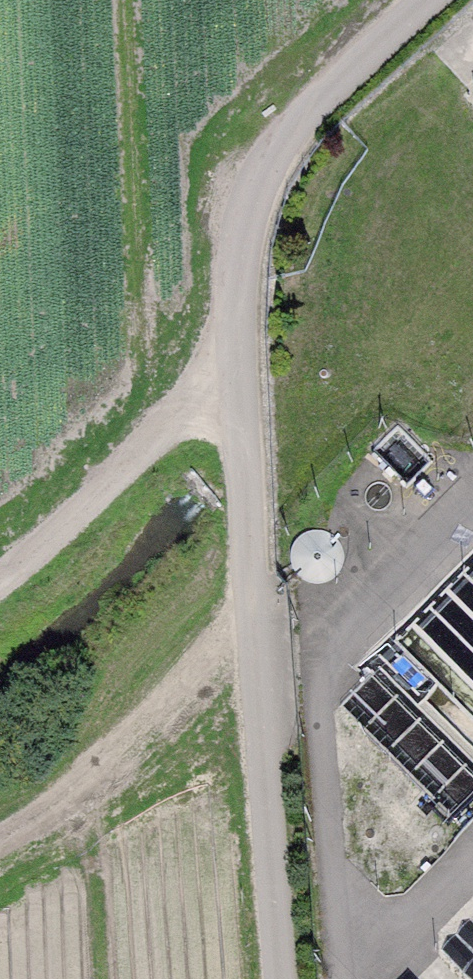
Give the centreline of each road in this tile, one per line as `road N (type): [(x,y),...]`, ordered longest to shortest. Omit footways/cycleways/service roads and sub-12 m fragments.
road 1 (track): [(424,0),(319,97),(253,200),(238,369),(283,978)]
road 2 (track): [(0,576),(238,369)]

